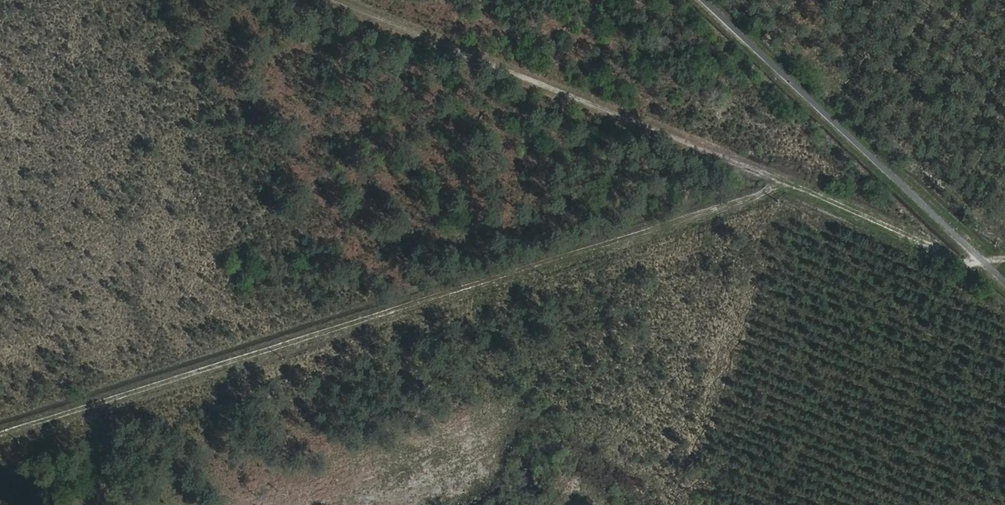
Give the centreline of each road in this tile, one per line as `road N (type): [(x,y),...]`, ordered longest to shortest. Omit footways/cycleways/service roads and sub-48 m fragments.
road 1 (track): [(780,181),(749,201),(0,434)]
road 2 (track): [(1004,259),(955,259),(331,0)]

